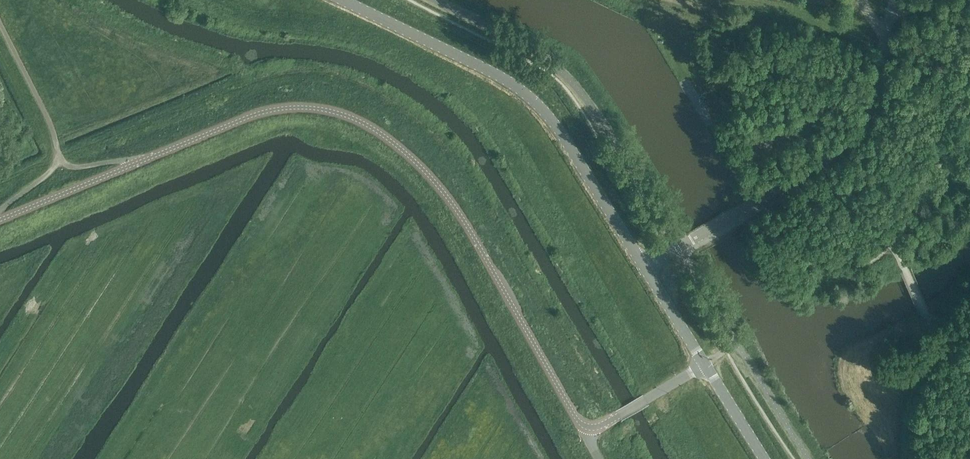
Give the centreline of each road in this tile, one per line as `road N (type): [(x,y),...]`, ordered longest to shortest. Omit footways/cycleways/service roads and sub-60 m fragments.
road 1 (tertiary): [(590,427),(574,414),(449,199),(400,148),(341,114),(299,107),(252,116),(0,220)]
road 2 (tertiary): [(706,364),(540,107),(489,70),(343,0)]
road 3 (tertiary): [(590,427),(706,364)]

